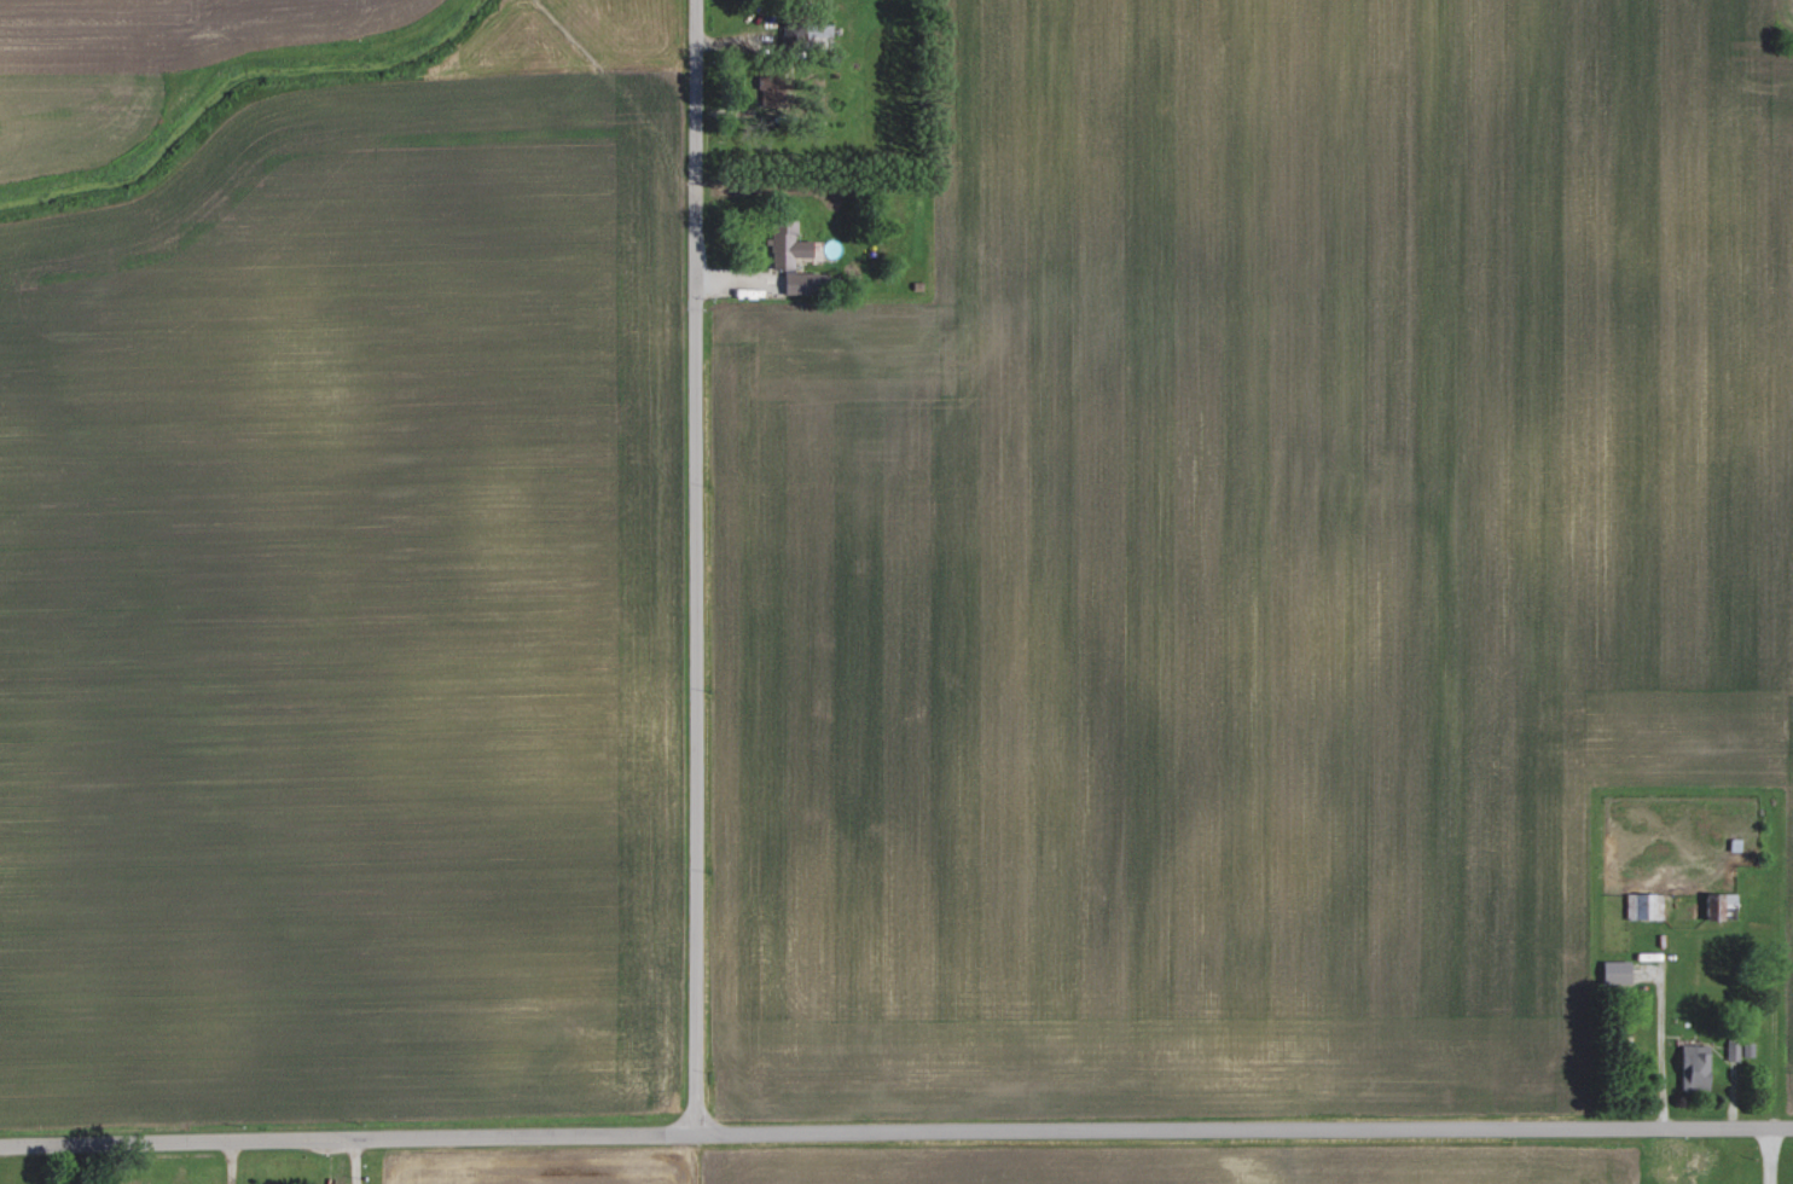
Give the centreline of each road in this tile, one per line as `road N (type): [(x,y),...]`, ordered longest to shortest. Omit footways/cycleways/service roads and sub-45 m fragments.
road 1 (tertiary): [(0,1147),(1792,1128)]
road 2 (residential): [(697,0),(697,1134)]

